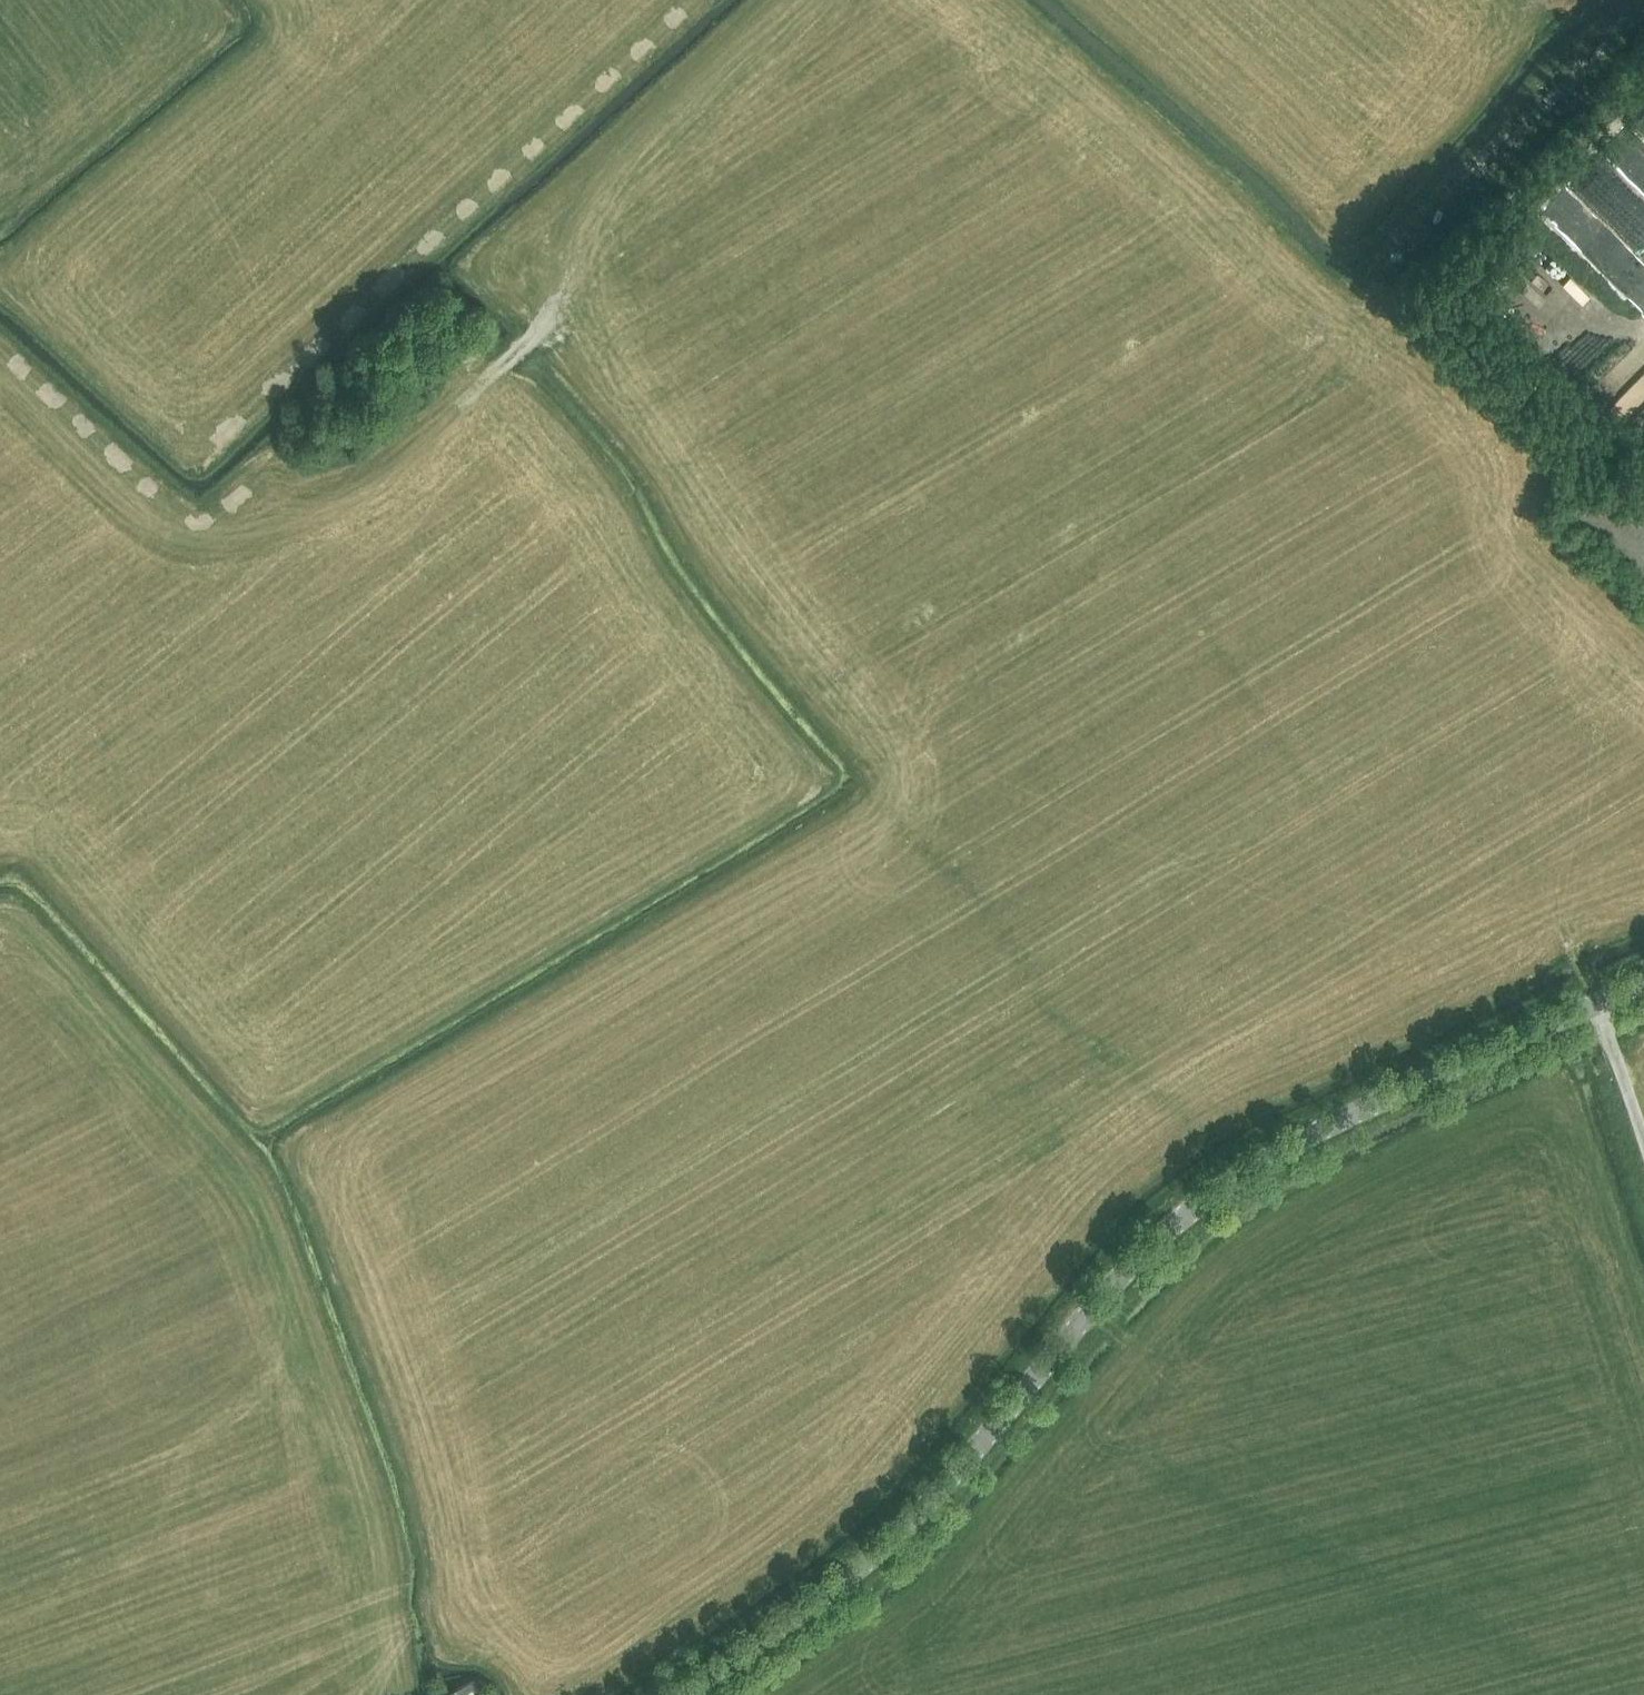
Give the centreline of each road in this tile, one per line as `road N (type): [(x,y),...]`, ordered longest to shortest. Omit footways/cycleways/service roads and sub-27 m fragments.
road 1 (tertiary): [(687,1694),(796,1621),(904,1530),(1159,1244),(1293,1150),(1643,987)]
road 2 (track): [(1600,1007),(1643,1139)]

